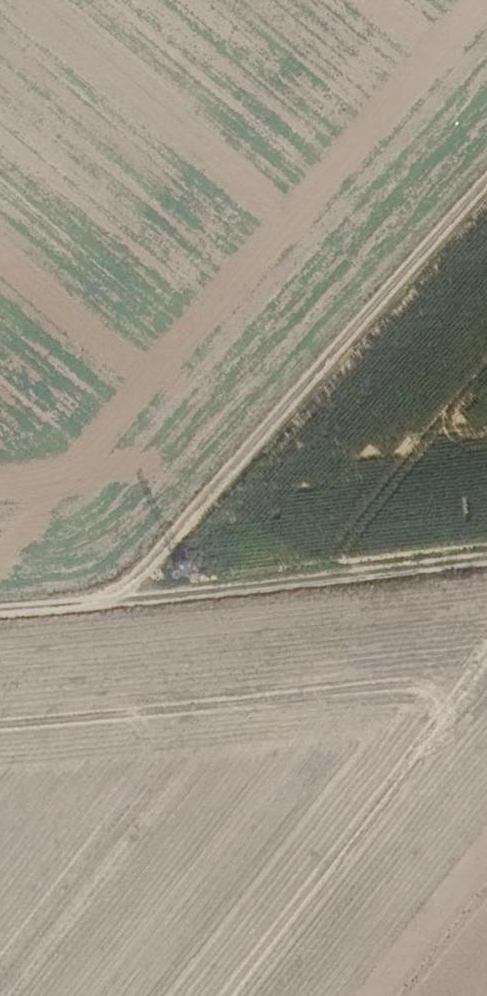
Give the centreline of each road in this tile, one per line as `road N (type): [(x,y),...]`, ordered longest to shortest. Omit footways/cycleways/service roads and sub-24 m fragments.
road 1 (track): [(486,175),(131,579),(93,604)]
road 2 (track): [(486,565),(0,612)]

